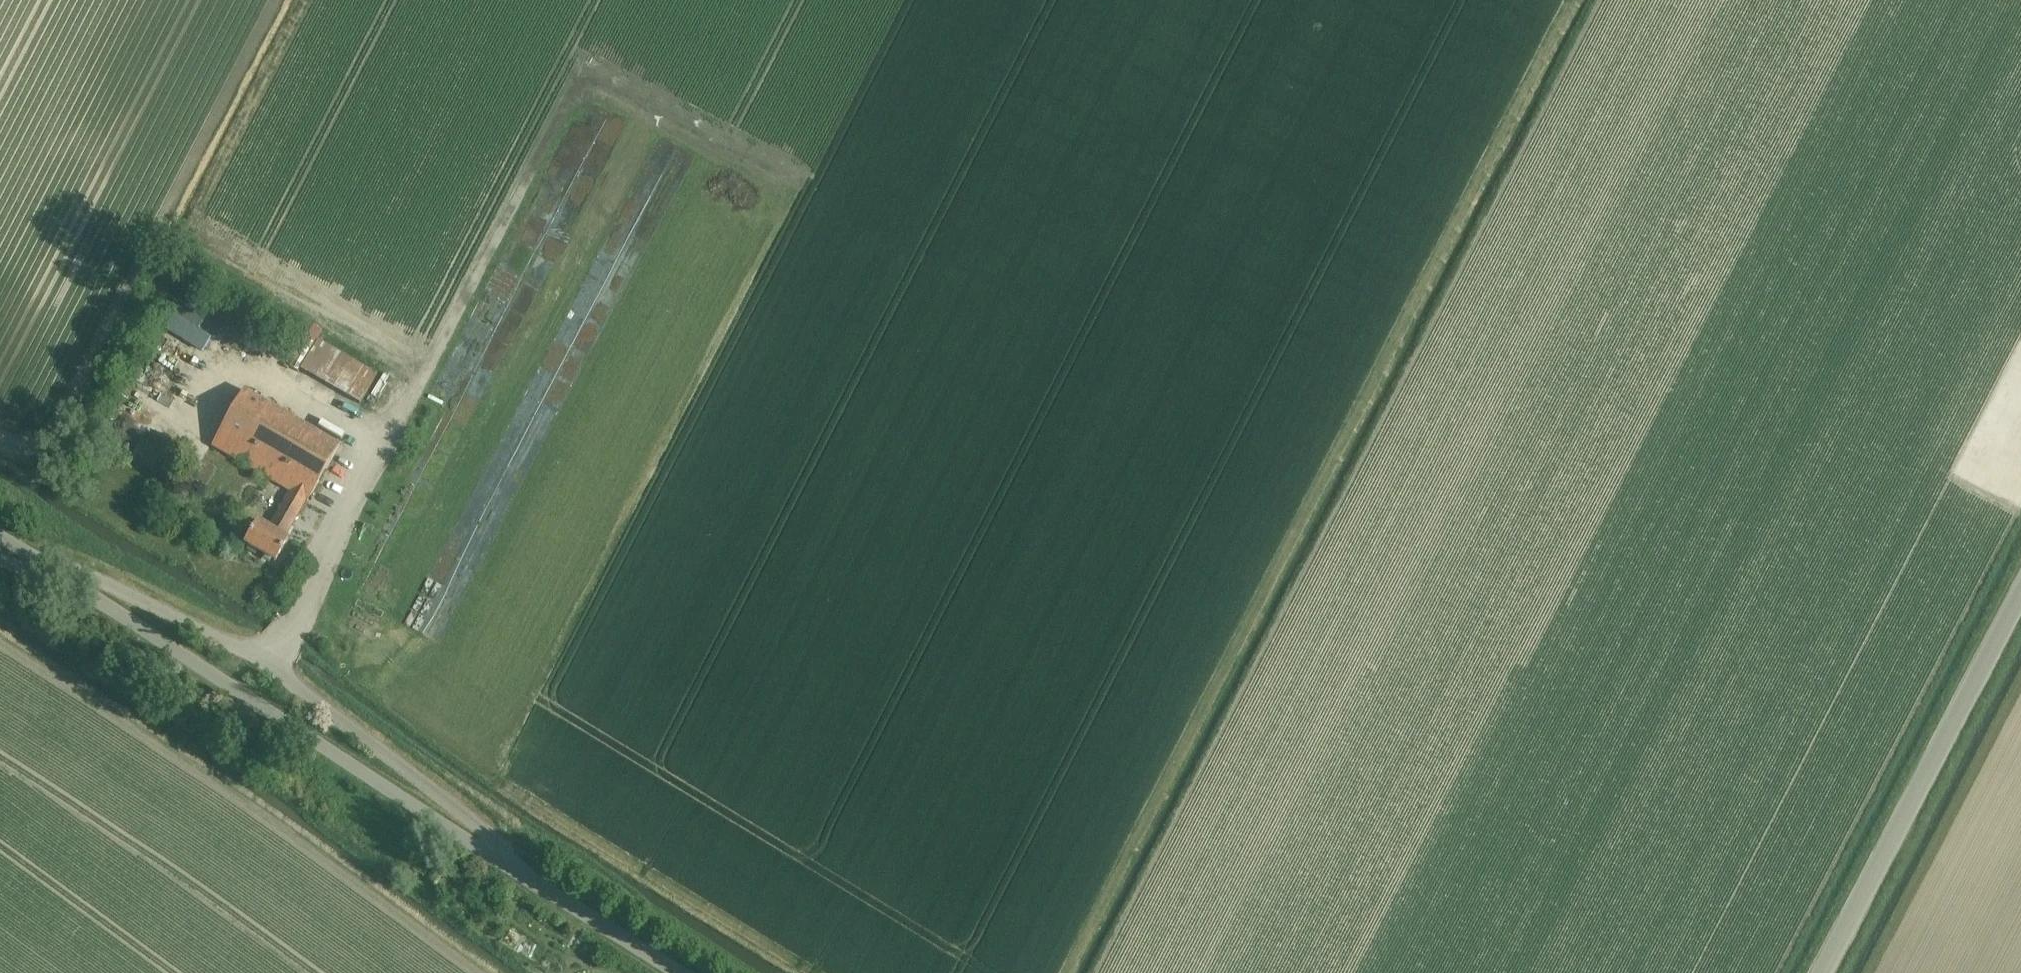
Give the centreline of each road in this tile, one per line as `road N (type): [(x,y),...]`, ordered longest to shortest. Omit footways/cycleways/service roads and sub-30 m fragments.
road 1 (track): [(1099,972),(1603,0)]
road 2 (track): [(382,440),(397,426),(573,103),(611,99),(773,184),(795,187),(818,164),(902,0)]
road 3 (unclassified): [(679,972),(52,571)]
road 4 (tertiary): [(1822,972),(2020,590)]

